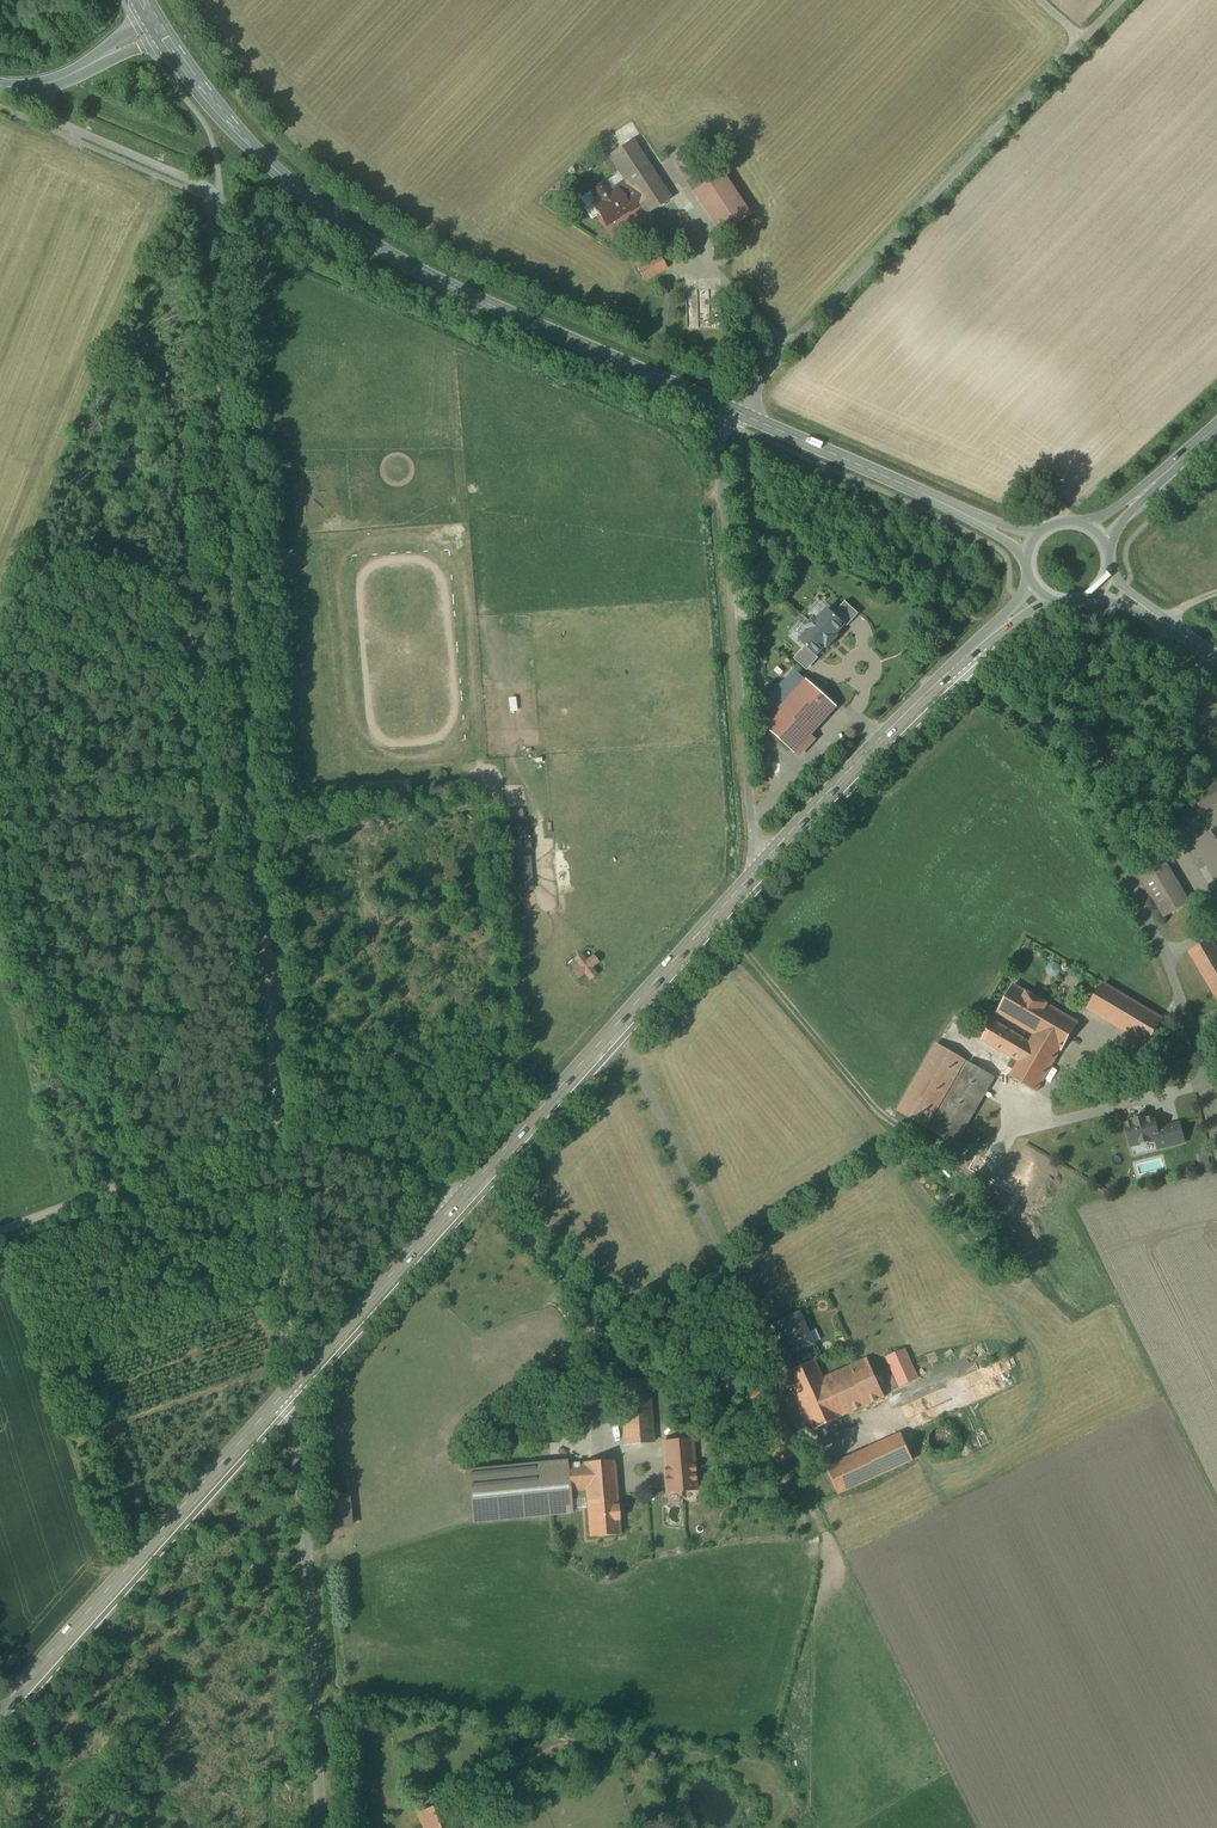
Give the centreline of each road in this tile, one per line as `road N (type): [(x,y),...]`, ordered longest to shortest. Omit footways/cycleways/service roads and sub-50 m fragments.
road 1 (track): [(211,234),(294,1377)]
road 2 (tertiary): [(158,27),(245,142),(384,252),(735,411)]
road 3 (unclassified): [(735,411),(1122,0)]
road 4 (unclassified): [(0,1232),(274,1138),(463,1195)]
road 5 (unclassified): [(764,861),(720,457),(735,411)]
road 6 (unclassified): [(294,1377),(320,1827)]
road 7 (secondary): [(764,861),(463,1195)]
road 8 (secondary): [(294,1377),(0,1710)]
road 9 (secondary): [(1041,593),(891,727),(764,861)]
road 10 (tertiary): [(735,411),(1034,544)]
road 11 (unclassified): [(43,87),(57,123),(206,185),(211,234)]
road 12 (secondary): [(463,1195),(294,1377)]
road 13 (secondary): [(1099,534),(1216,427)]
road 14 (tertiary): [(1216,660),(1105,587)]
road 15 (tertiary): [(43,87),(158,27)]

